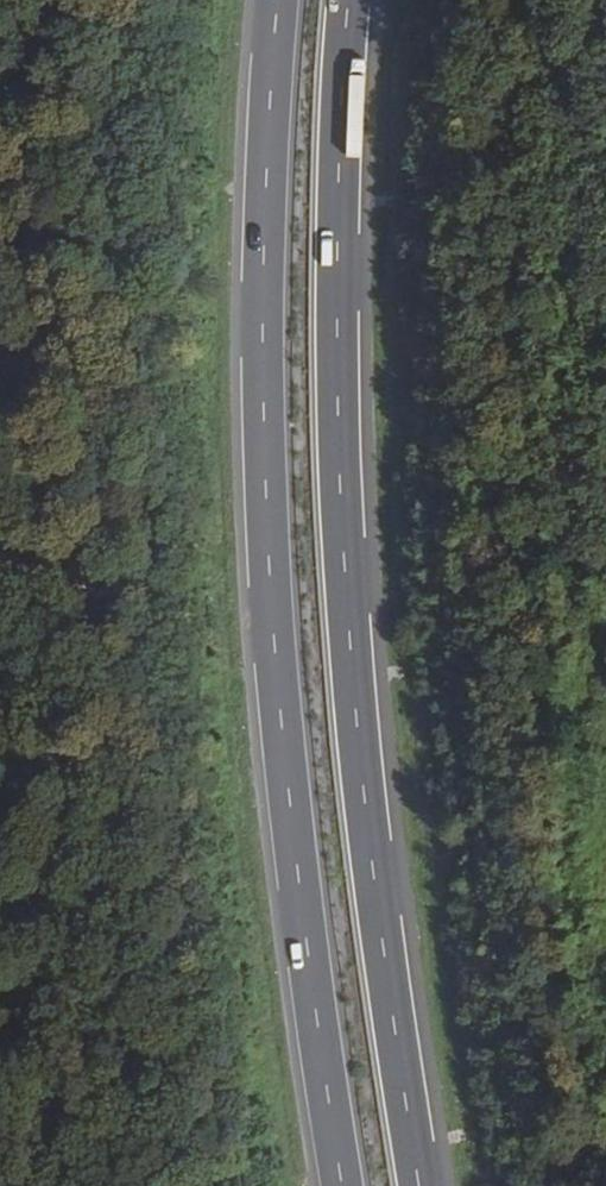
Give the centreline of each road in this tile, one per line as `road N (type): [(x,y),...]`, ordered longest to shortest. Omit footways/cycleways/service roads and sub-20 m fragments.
road 1 (trunk): [(274,0),(259,379),(286,793),(341,1185)]
road 2 (trunk): [(418,1185),(361,783),(343,562),(336,379),(344,0)]

